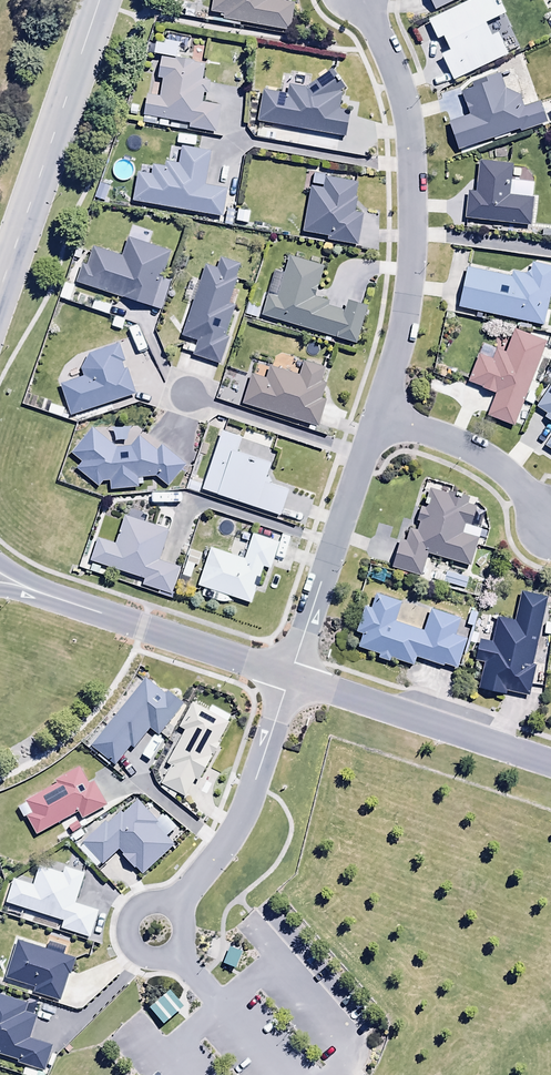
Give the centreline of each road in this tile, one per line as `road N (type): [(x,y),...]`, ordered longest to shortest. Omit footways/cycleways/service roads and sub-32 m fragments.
road 1 (residential): [(362,0),(394,60),(412,228),(410,294),(376,419)]
road 2 (residential): [(0,577),(292,676)]
road 3 (tertiary): [(98,0),(0,286)]
road 4 (residential): [(292,676),(550,765)]
road 5 (residential): [(171,907),(236,827),(292,676)]
road 6 (residential): [(364,454),(292,676)]
road 7 (residential): [(550,521),(499,468),(376,419)]
road 8 (residential): [(183,394),(364,454)]
road 9 (residential): [(176,950),(147,956),(129,933),(142,907),(171,907)]

